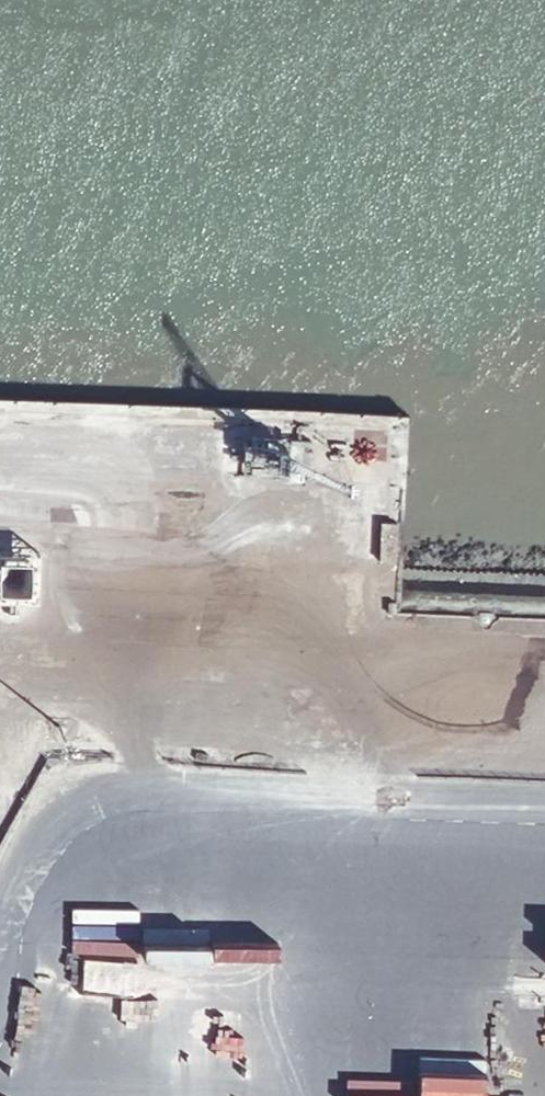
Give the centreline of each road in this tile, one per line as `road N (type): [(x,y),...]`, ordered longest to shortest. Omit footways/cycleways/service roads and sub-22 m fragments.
road 1 (unclassified): [(544,801),(150,789),(82,804),(30,845),(0,939)]

